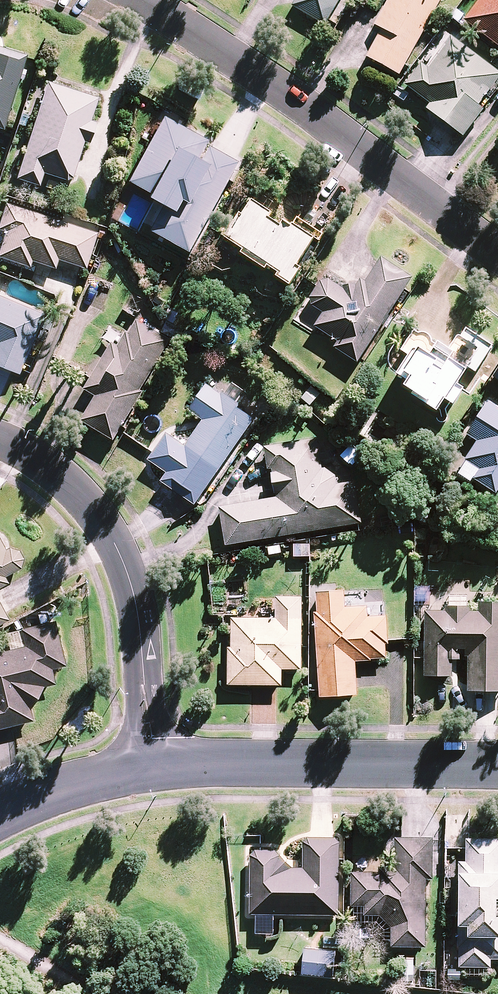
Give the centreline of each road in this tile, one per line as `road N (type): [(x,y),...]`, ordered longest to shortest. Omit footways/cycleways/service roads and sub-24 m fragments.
road 1 (residential): [(143,0),(497,260)]
road 2 (residential): [(0,441),(52,469),(109,545),(129,590),(153,763)]
road 3 (residential): [(497,761),(153,763)]
road 4 (residential): [(153,763),(0,809)]

